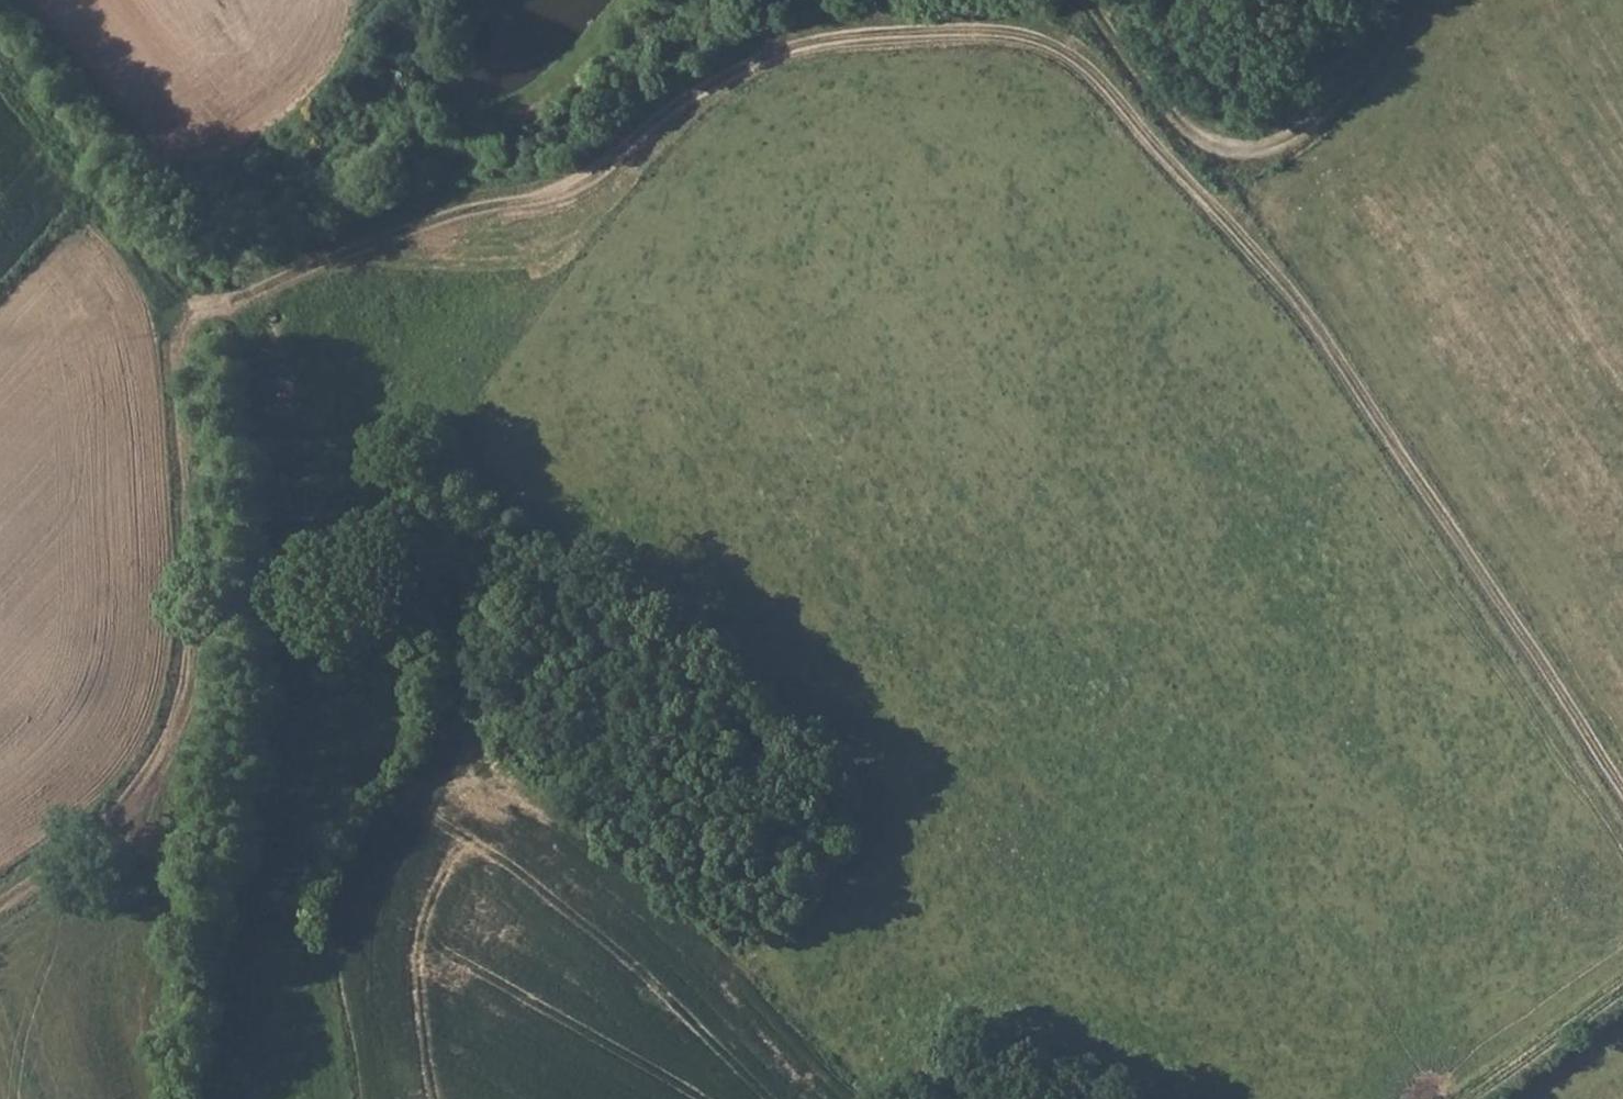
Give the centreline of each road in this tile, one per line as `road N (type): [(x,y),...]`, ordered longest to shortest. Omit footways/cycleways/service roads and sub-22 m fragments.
road 1 (track): [(1093,0),(1168,119),(1234,148),(1316,122),(1399,0)]
road 2 (track): [(1472,1098),(1622,988)]

